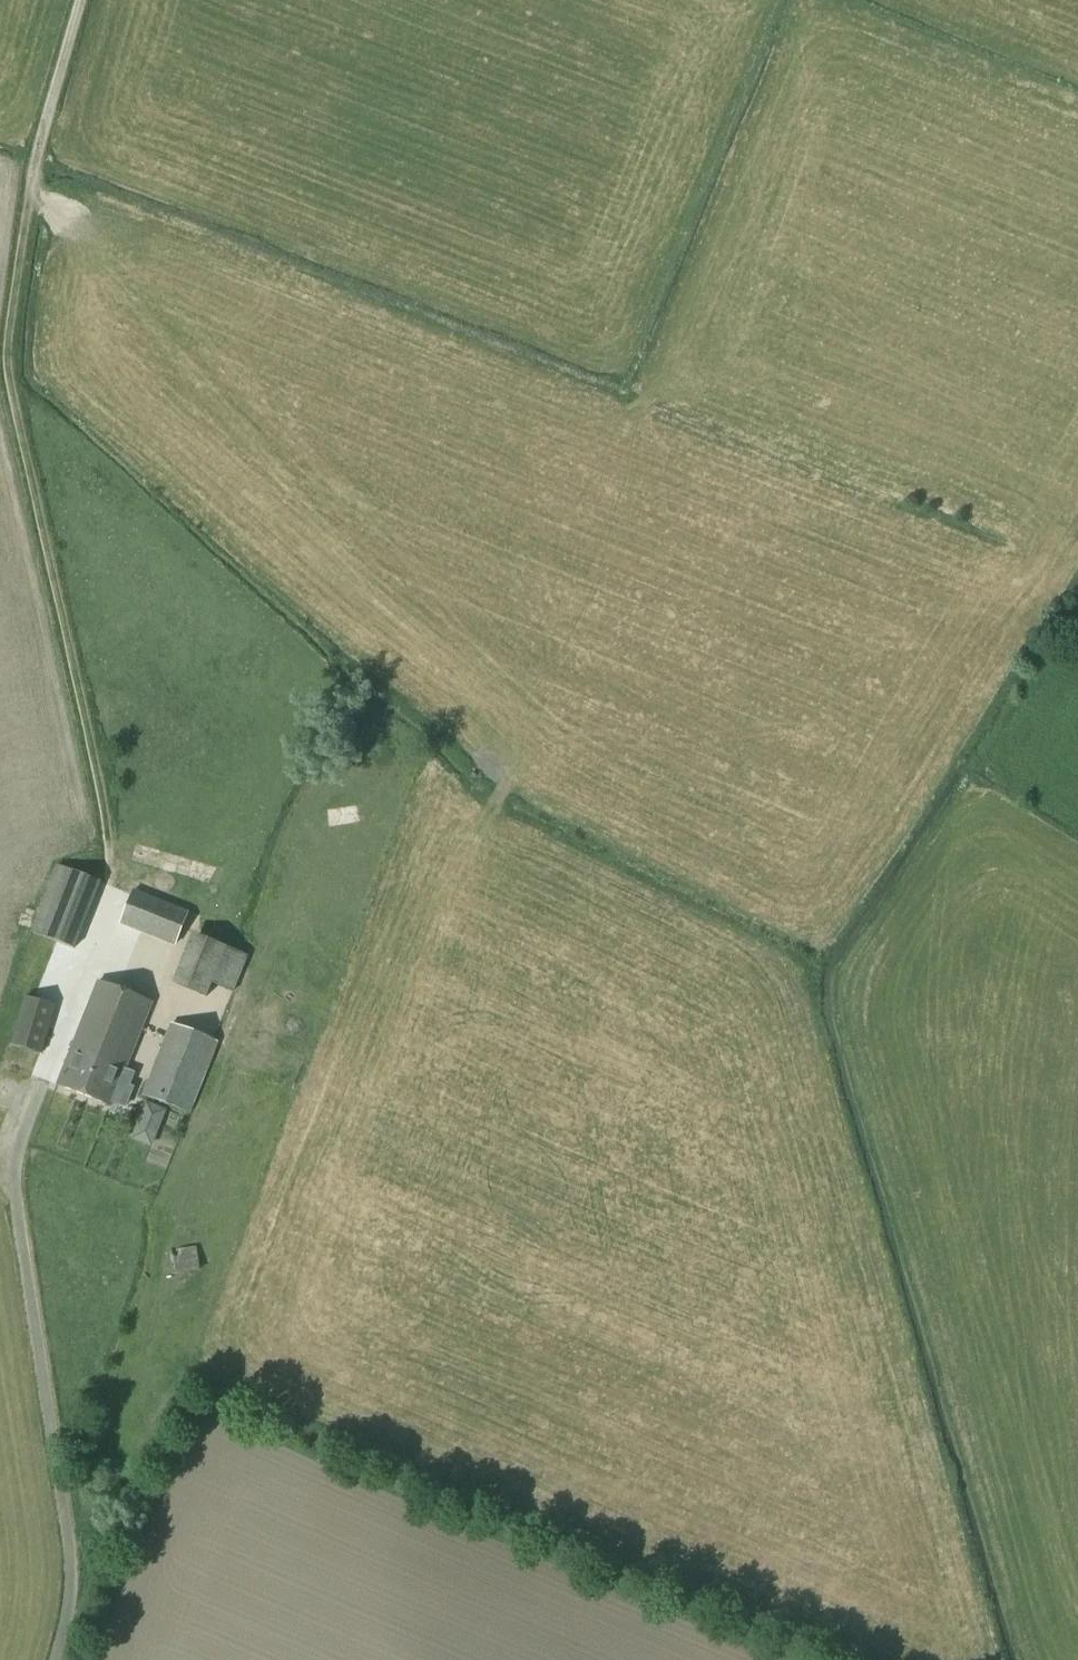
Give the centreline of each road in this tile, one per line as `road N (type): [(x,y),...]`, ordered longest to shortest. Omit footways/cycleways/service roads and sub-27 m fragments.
road 1 (track): [(87,0),(23,273),(13,353),(104,793),(112,912),(23,1153)]

